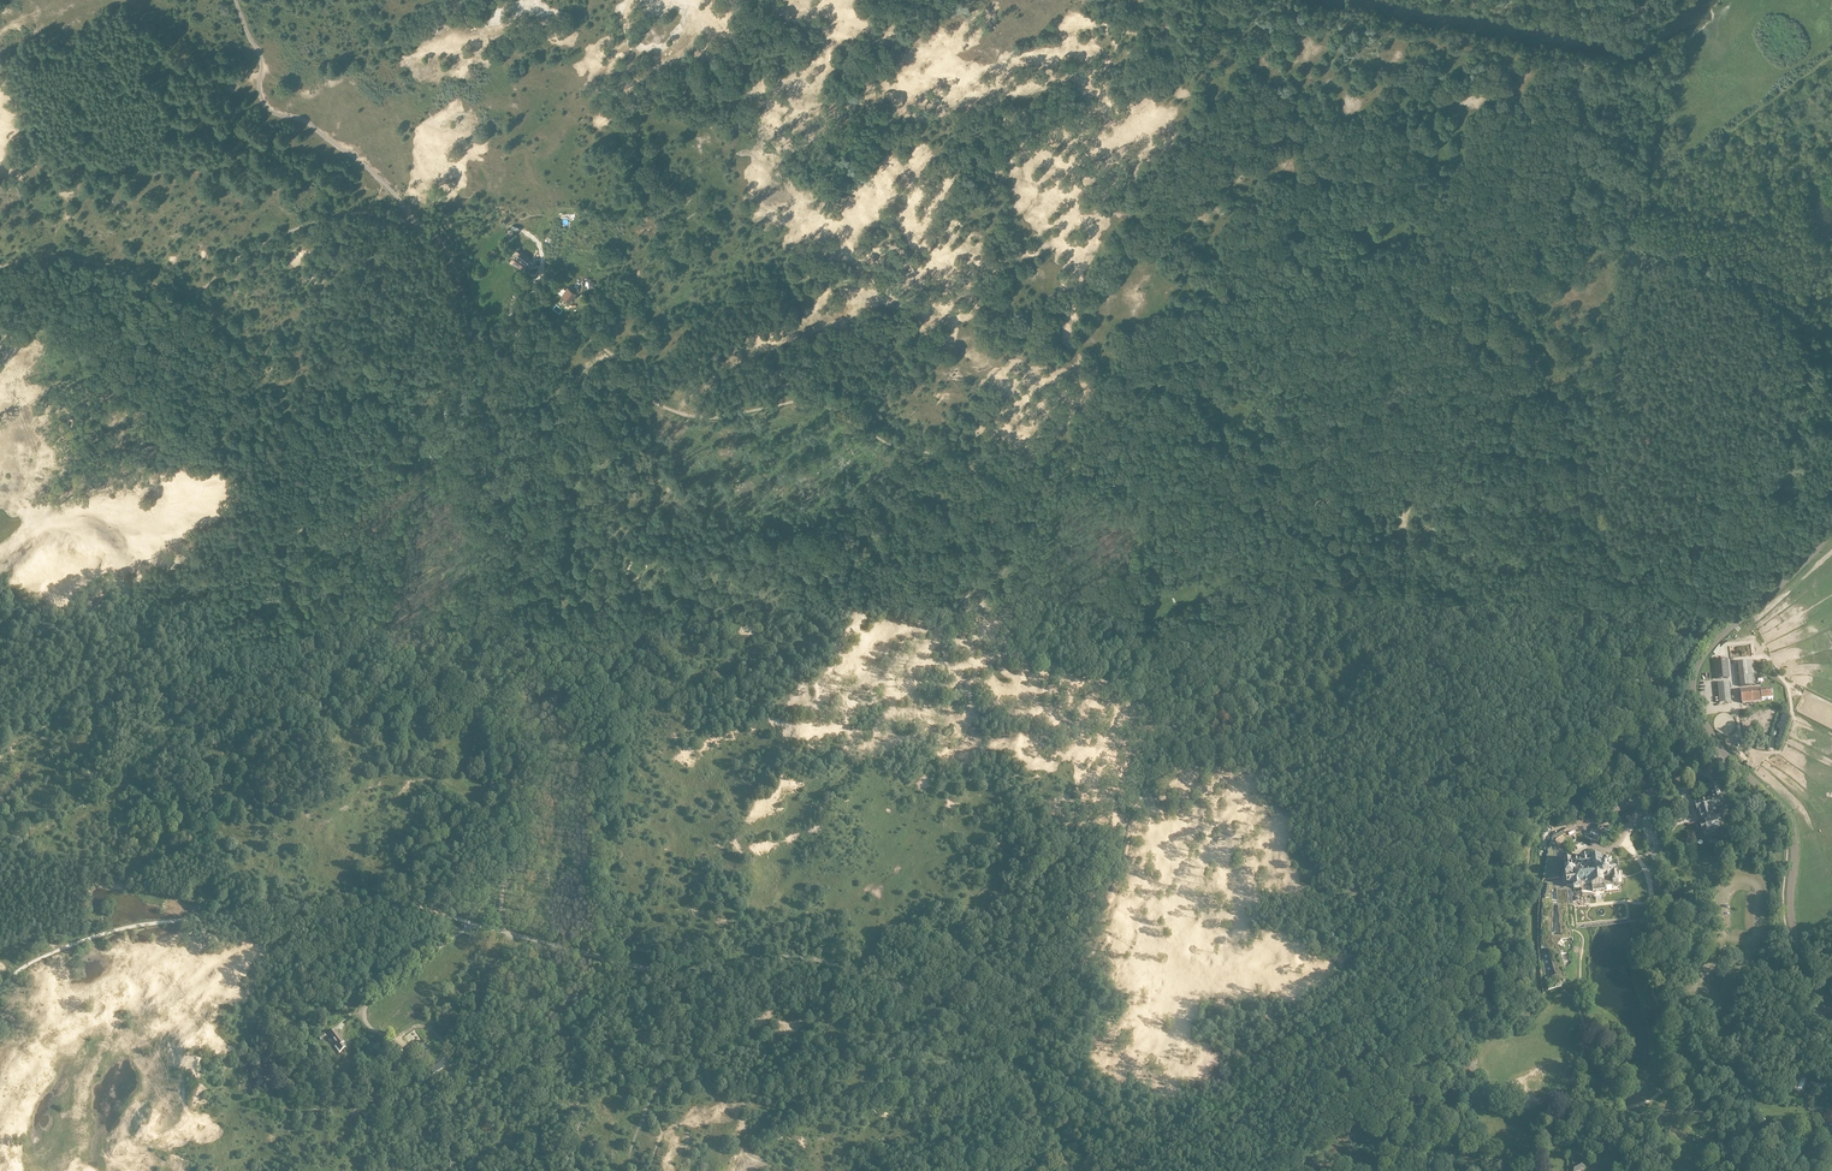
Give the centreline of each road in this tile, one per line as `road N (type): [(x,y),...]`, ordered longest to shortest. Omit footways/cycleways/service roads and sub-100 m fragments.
road 1 (unclassified): [(1826,1014),(1794,929),(1797,832),(1720,749),(1692,686),(1709,650),(1831,529)]

